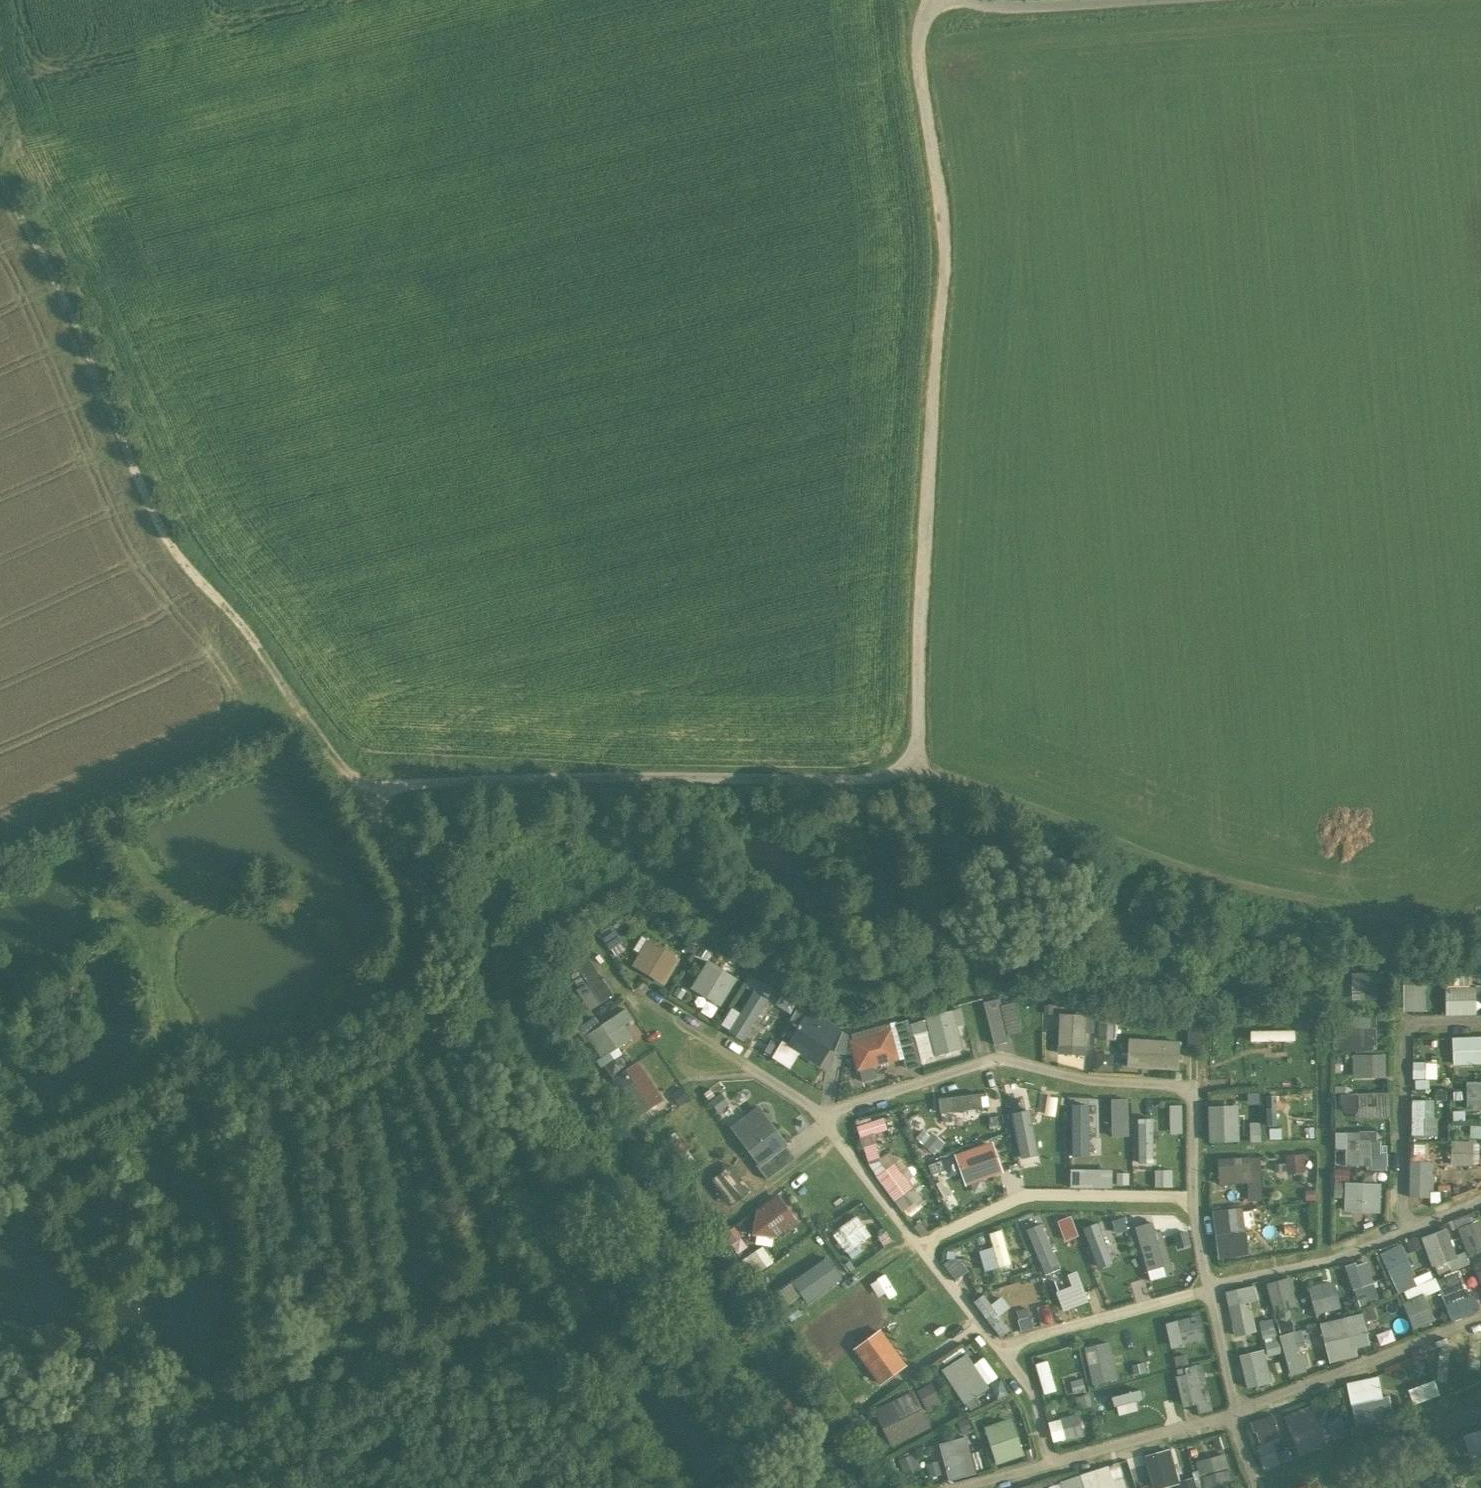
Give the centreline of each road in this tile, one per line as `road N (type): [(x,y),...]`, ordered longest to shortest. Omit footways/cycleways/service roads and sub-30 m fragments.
road 1 (track): [(936,0),(920,42),(947,236),(918,560),(911,767)]
road 2 (track): [(380,783),(348,781),(258,642),(161,527),(79,326),(0,171)]
road 3 (track): [(1480,925),(1206,875),(911,767)]
road 4 (track): [(911,767),(882,777),(380,783)]
road 5 (track): [(911,767),(953,957),(995,1058)]
road 6 (unclassified): [(1115,0),(1030,6),(972,0)]

